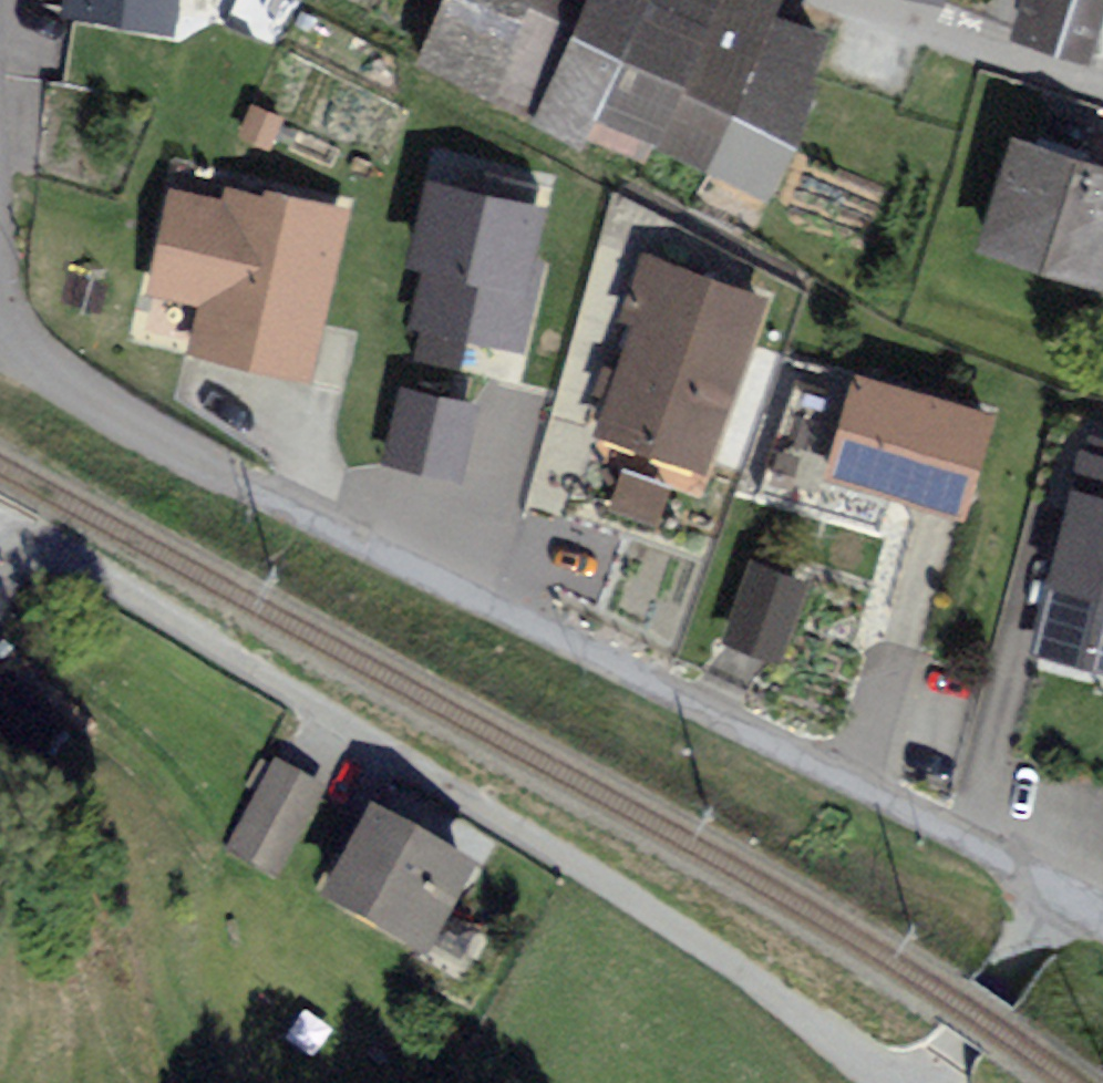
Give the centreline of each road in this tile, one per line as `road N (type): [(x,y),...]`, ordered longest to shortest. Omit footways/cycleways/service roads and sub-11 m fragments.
road 1 (residential): [(1056,893),(504,623),(68,389),(25,351),(0,310)]
road 2 (unclassified): [(906,1082),(591,879),(17,542)]
road 3 (residential): [(869,0),(1102,75)]
road 4 (unclassified): [(925,1082),(1056,893)]

